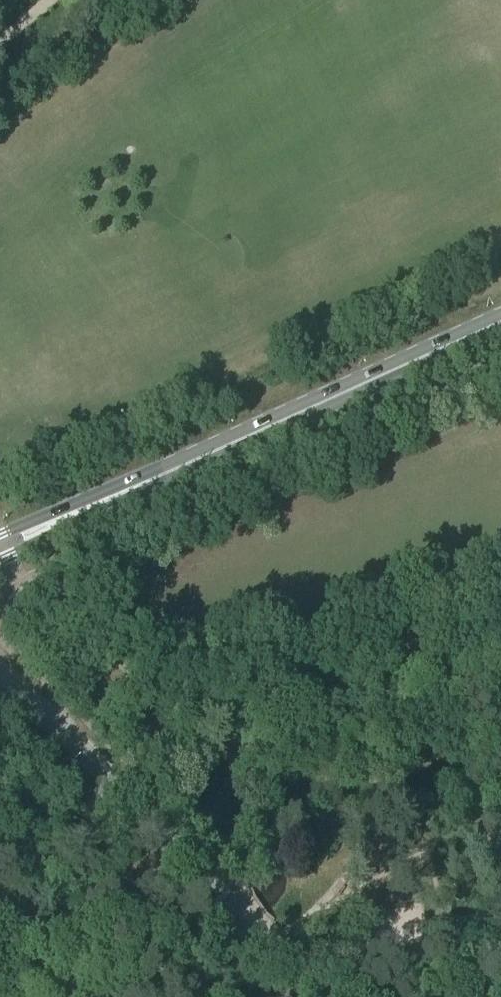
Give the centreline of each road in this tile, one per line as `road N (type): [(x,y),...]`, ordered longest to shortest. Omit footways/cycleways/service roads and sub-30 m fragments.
road 1 (primary): [(0,550),(500,321)]
road 2 (residential): [(316,996),(65,732),(0,680)]
road 3 (track): [(500,680),(327,718),(227,699),(160,705),(135,774)]
road 4 (track): [(306,961),(451,927)]

